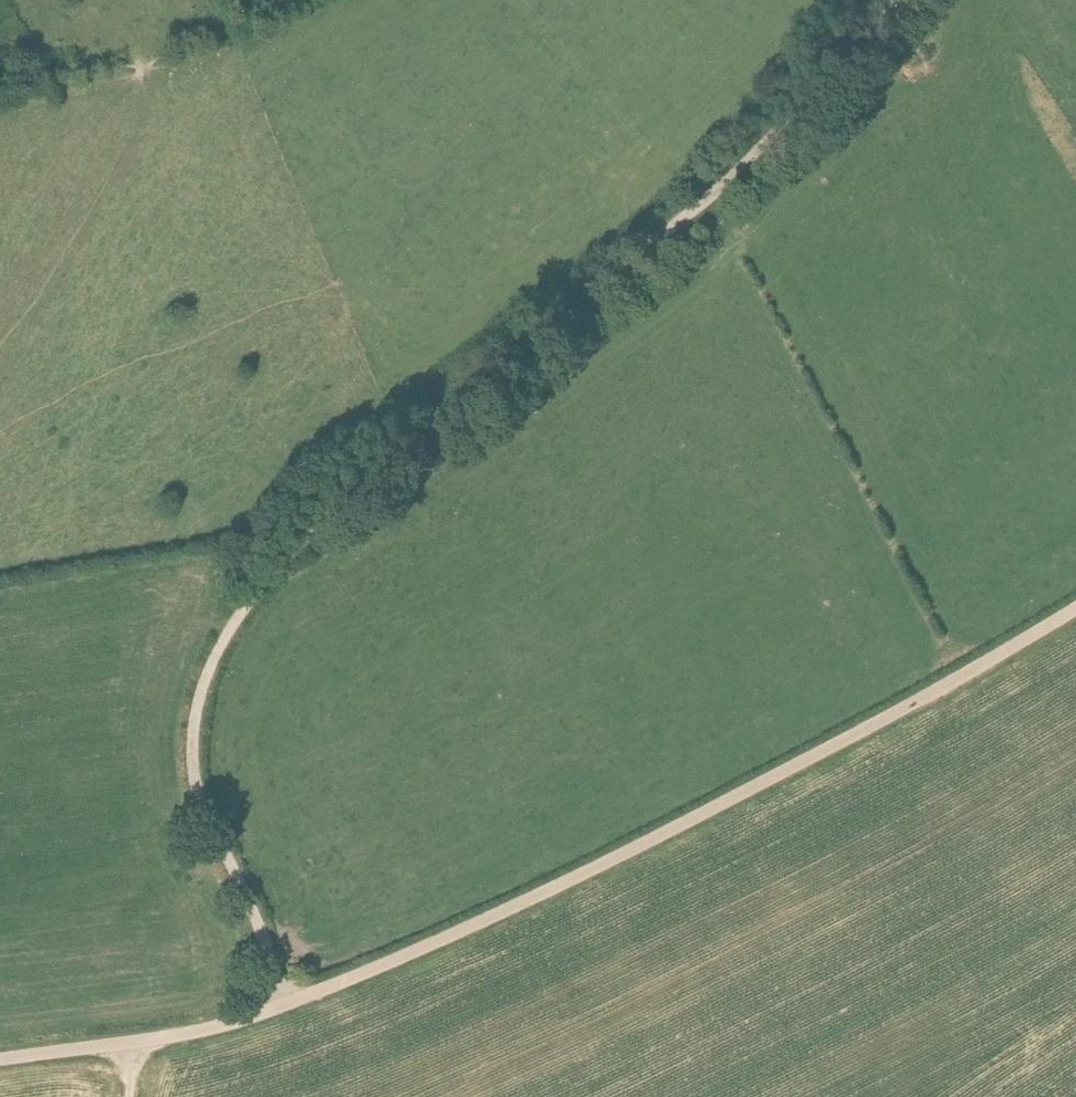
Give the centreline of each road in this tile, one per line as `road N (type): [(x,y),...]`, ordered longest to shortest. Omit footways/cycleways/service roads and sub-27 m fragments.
road 1 (track): [(283,1004),(253,907),(194,780),(195,714),(221,646),(296,545),(495,386),(711,195),(899,0)]
road 2 (unclassified): [(0,1061),(203,1031),(324,991),(654,839),(1075,608)]

